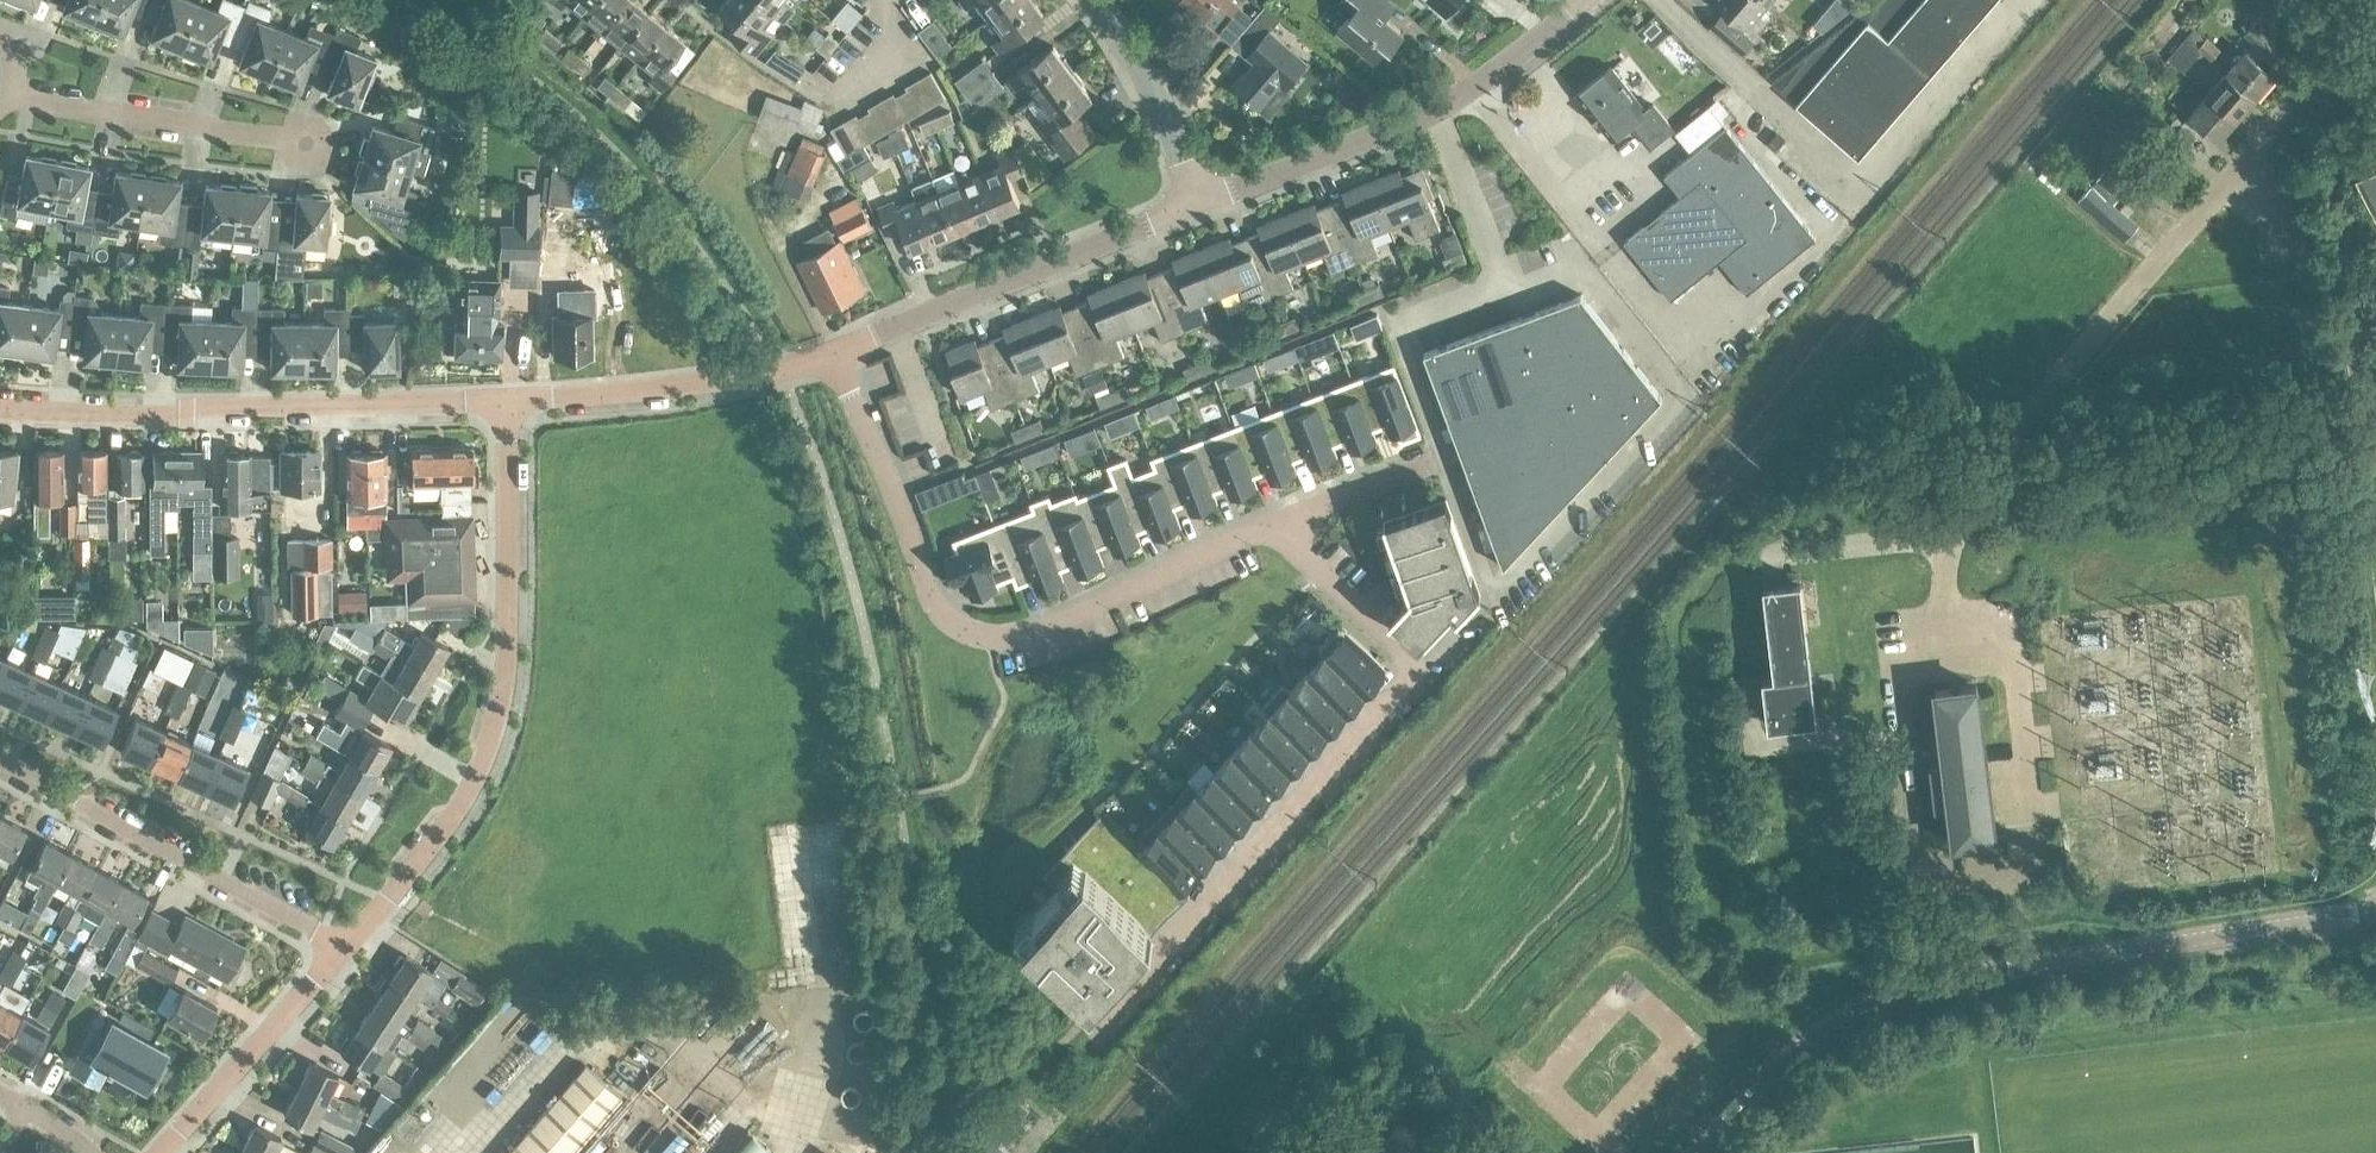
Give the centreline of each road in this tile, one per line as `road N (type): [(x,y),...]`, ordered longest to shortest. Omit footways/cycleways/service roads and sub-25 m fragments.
road 1 (unclassified): [(1696,1152),(1774,1068),(1876,1002),(1934,983),(2375,909)]
road 2 (residential): [(1287,518),(1304,557),(1421,670),(1117,1015)]
road 3 (residential): [(826,357),(856,407),(933,605),(975,636),(1014,638),(1054,627),(1287,518)]
road 4 (residential): [(346,946),(461,809),(495,734),(507,652),(505,400)]
road 5 (unclassified): [(2000,459),(2025,416),(2322,74),(2343,0)]
road 6 (residential): [(505,400),(48,418),(0,413)]
road 7 (unclassified): [(1192,206),(1409,123),(1496,74),(1588,0)]
road 8 (unclassified): [(826,357),(1192,206)]
road 9 (residential): [(346,946),(0,758)]
road 10 (residential): [(326,152),(1,90)]
road 11 (unclassified): [(505,400),(742,377),(826,357)]
road 12 (residential): [(165,1152),(346,946)]
road 13 (unclassified): [(1192,206),(1160,106),(1096,0)]
road 14 (residential): [(1287,518),(1426,464)]

